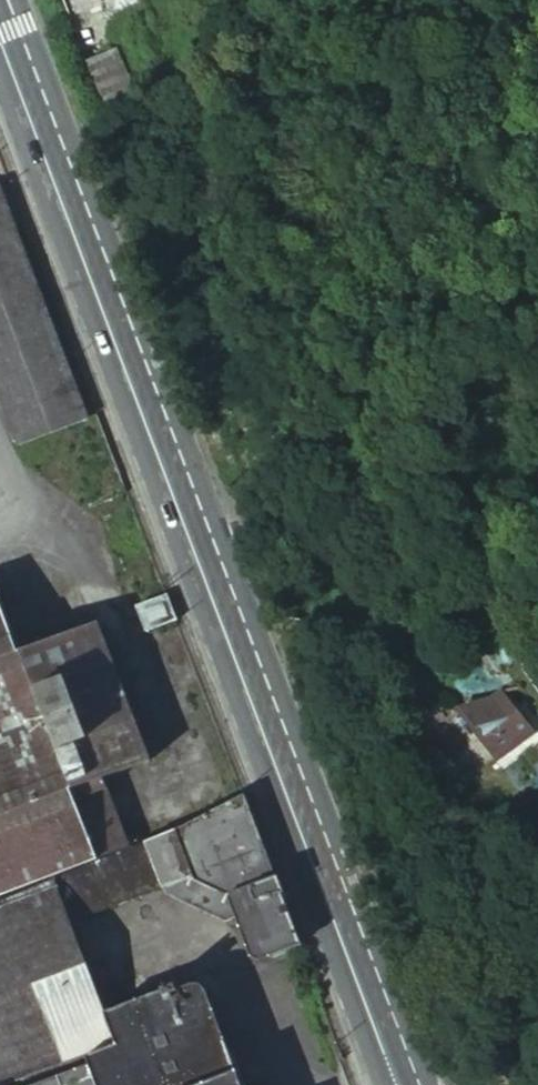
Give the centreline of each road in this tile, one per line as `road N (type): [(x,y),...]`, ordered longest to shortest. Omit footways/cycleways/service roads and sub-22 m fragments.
road 1 (primary): [(398,1084),(0,17)]

